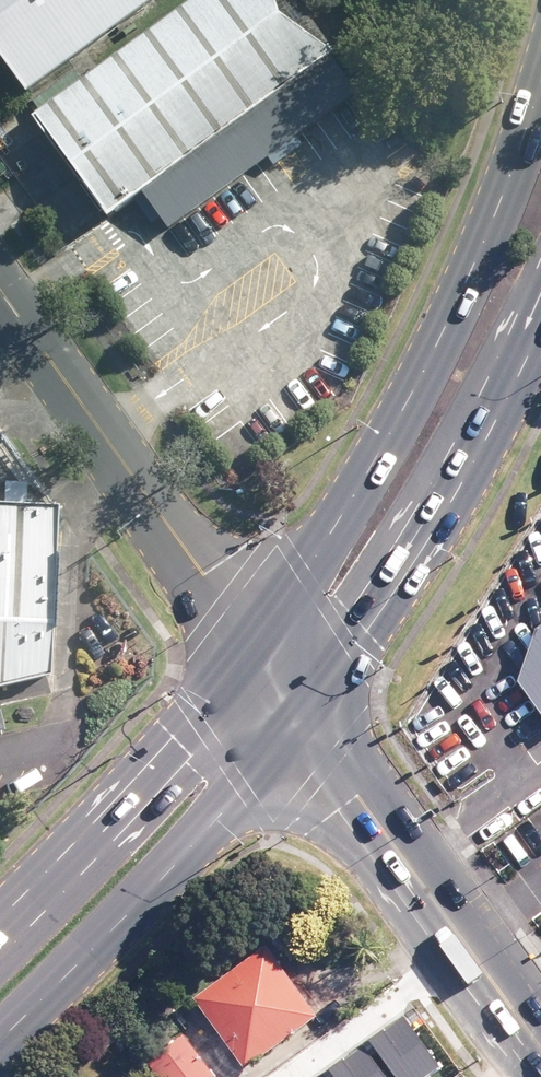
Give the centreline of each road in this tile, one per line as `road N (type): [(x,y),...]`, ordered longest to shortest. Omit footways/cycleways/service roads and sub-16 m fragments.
road 1 (primary): [(256,656),(353,507),(423,378),(540,109)]
road 2 (primary): [(540,318),(294,710)]
road 3 (residential): [(0,290),(256,656)]
road 4 (primary): [(294,710),(183,854),(0,1039)]
road 5 (tertiary): [(294,710),(540,1044)]
road 6 (primary): [(0,933),(256,656)]

